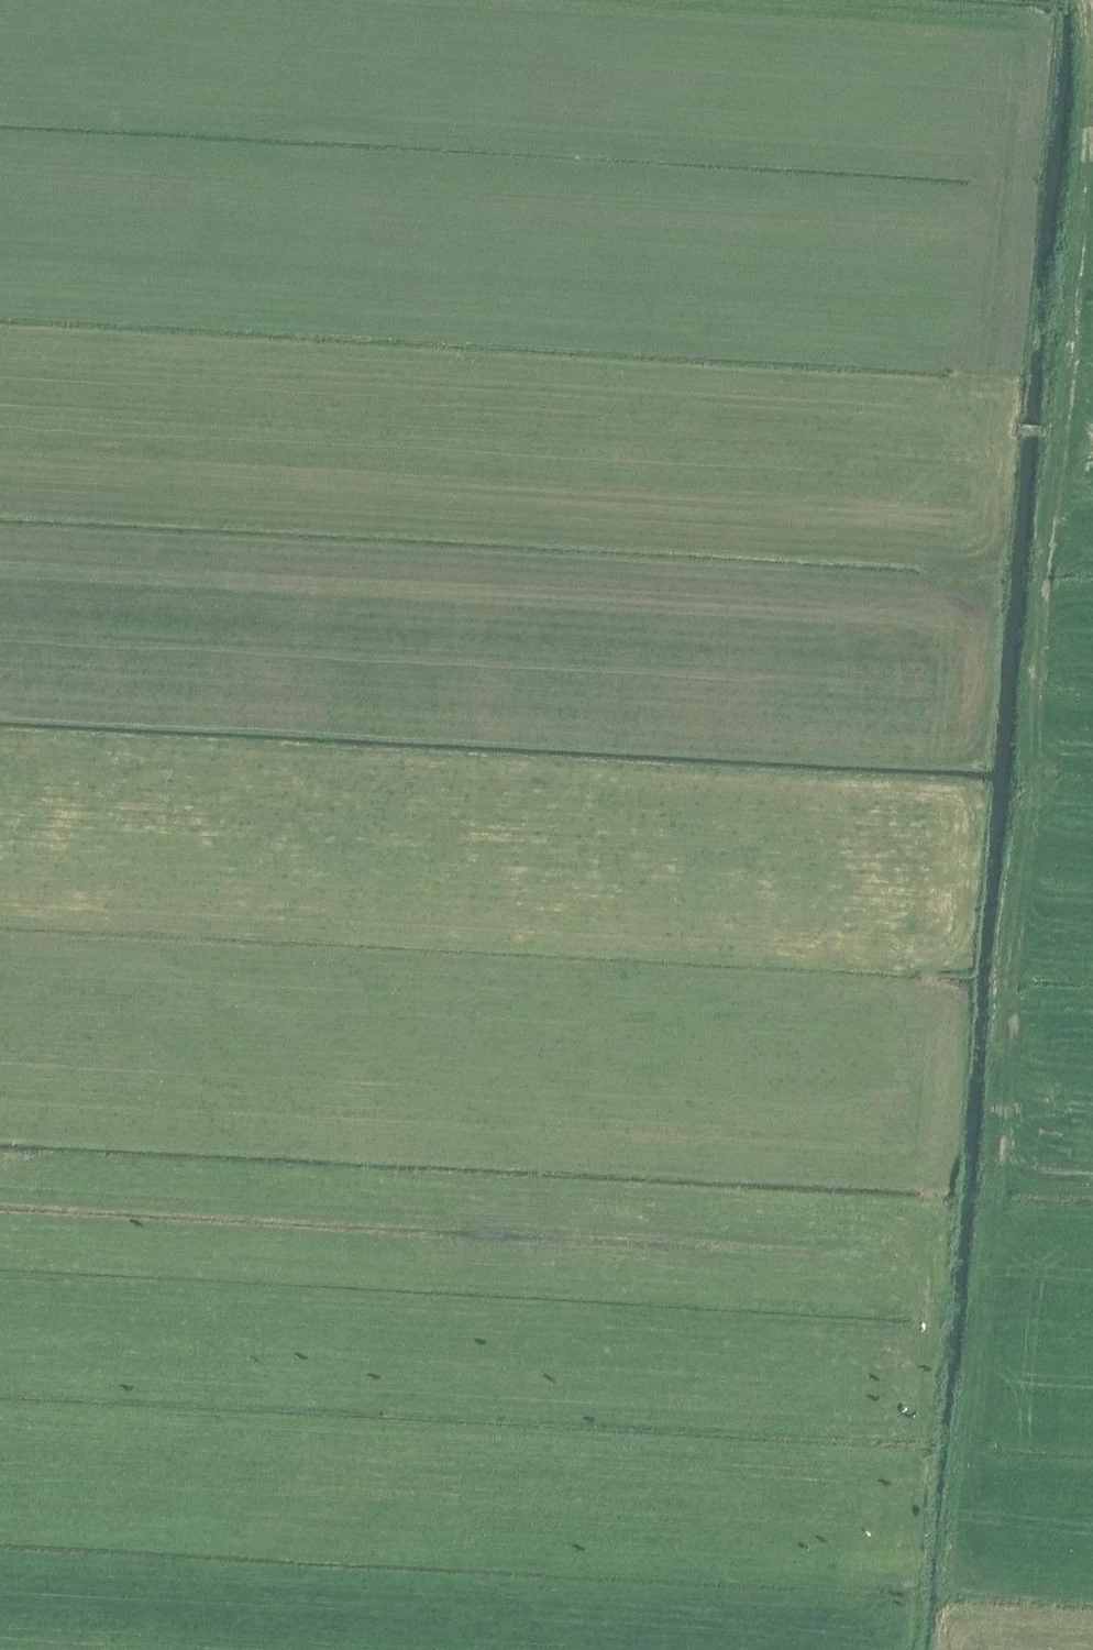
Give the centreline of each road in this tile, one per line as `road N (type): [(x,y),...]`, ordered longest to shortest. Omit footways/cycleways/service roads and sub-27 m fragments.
road 1 (track): [(1061,433),(968,1535)]
road 2 (track): [(1092,7),(1061,433),(1018,430)]

